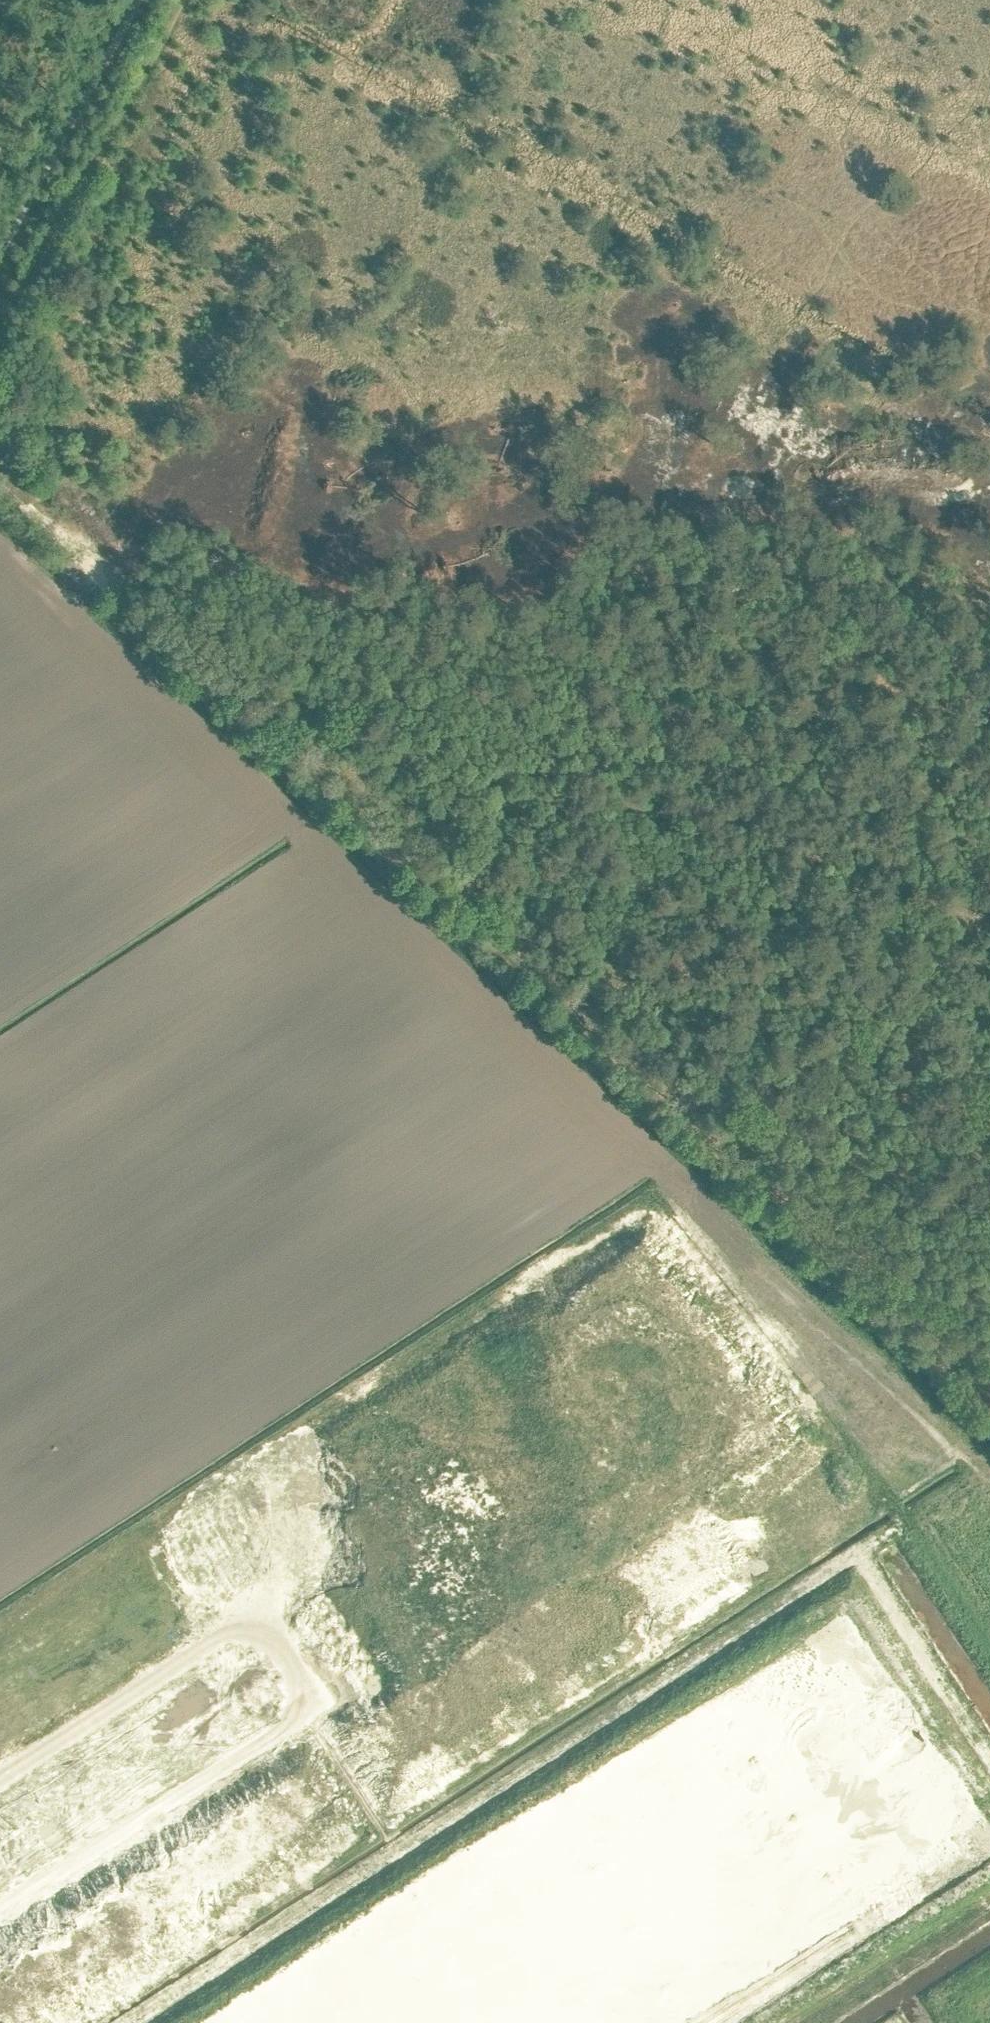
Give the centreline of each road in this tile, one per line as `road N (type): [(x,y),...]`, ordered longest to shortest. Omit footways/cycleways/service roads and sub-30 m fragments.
road 1 (track): [(0,1585),(654,1160)]
road 2 (track): [(185,0),(0,343)]

